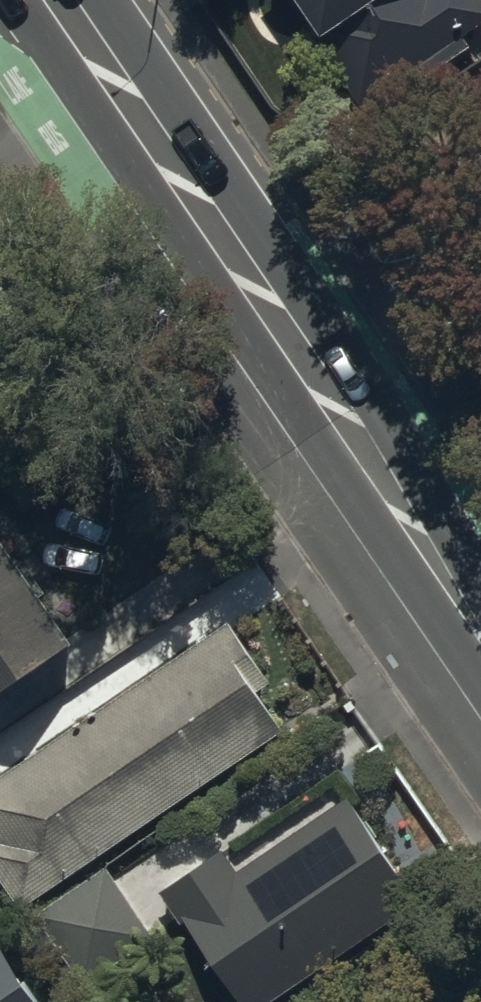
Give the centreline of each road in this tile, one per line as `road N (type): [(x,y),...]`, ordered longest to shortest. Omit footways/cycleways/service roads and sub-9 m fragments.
road 1 (secondary): [(44,0),(284,356)]
road 2 (secondary): [(284,356),(480,647)]
road 3 (residential): [(284,356),(480,226)]

